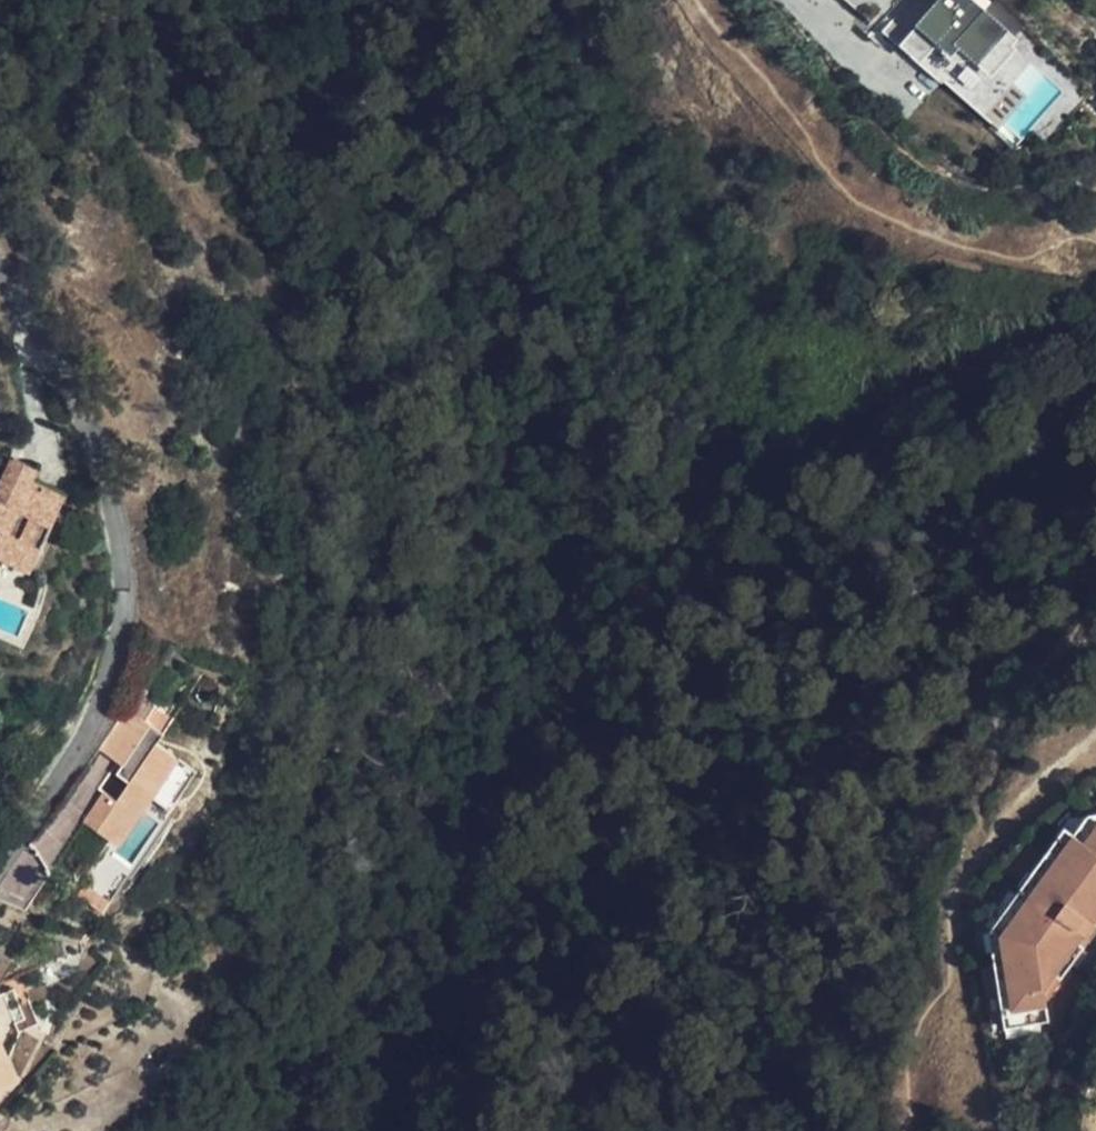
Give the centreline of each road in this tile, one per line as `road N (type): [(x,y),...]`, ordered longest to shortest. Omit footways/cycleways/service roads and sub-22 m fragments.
road 1 (residential): [(0,865),(99,711),(123,625),(125,579),(93,437),(0,273)]

